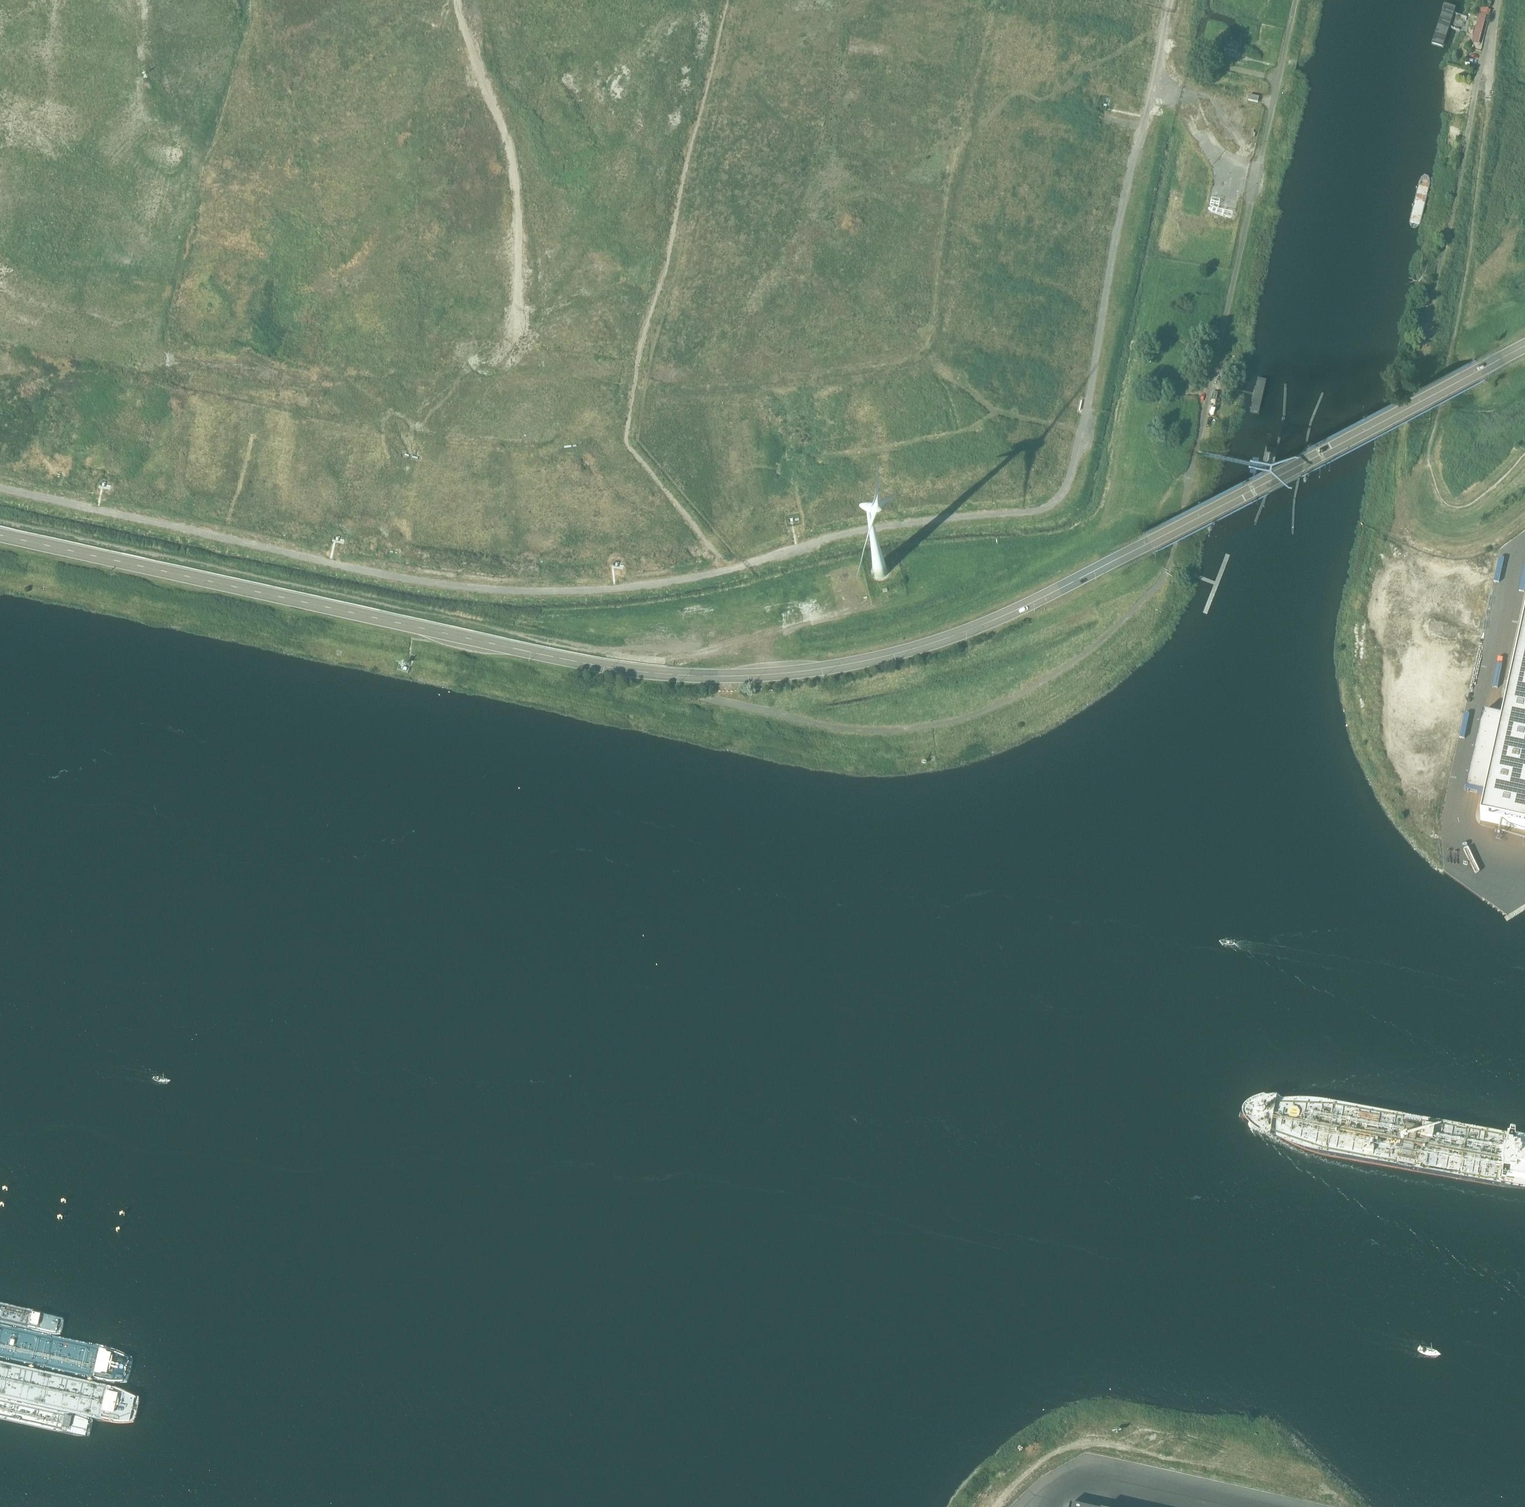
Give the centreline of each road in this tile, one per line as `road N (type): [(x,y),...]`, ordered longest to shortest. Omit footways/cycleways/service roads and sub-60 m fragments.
road 1 (primary): [(1150,542),(1006,615),(926,645),(833,667),(702,676),(617,669),(0,535)]
road 2 (residential): [(1194,456),(1295,0)]
road 3 (primary): [(1150,542),(1524,346)]
road 4 (unclassified): [(1428,448),(1442,416),(1465,277),(1492,43)]
road 5 (residential): [(1420,354),(1478,76),(1492,43)]
road 6 (track): [(1250,1463),(1176,1458),(1097,1438),(1069,1441),(992,1506)]
road 7 (track): [(845,614),(665,661),(630,658),(617,669)]
road 8 (track): [(845,614),(901,603),(932,587),(928,566),(900,568)]

